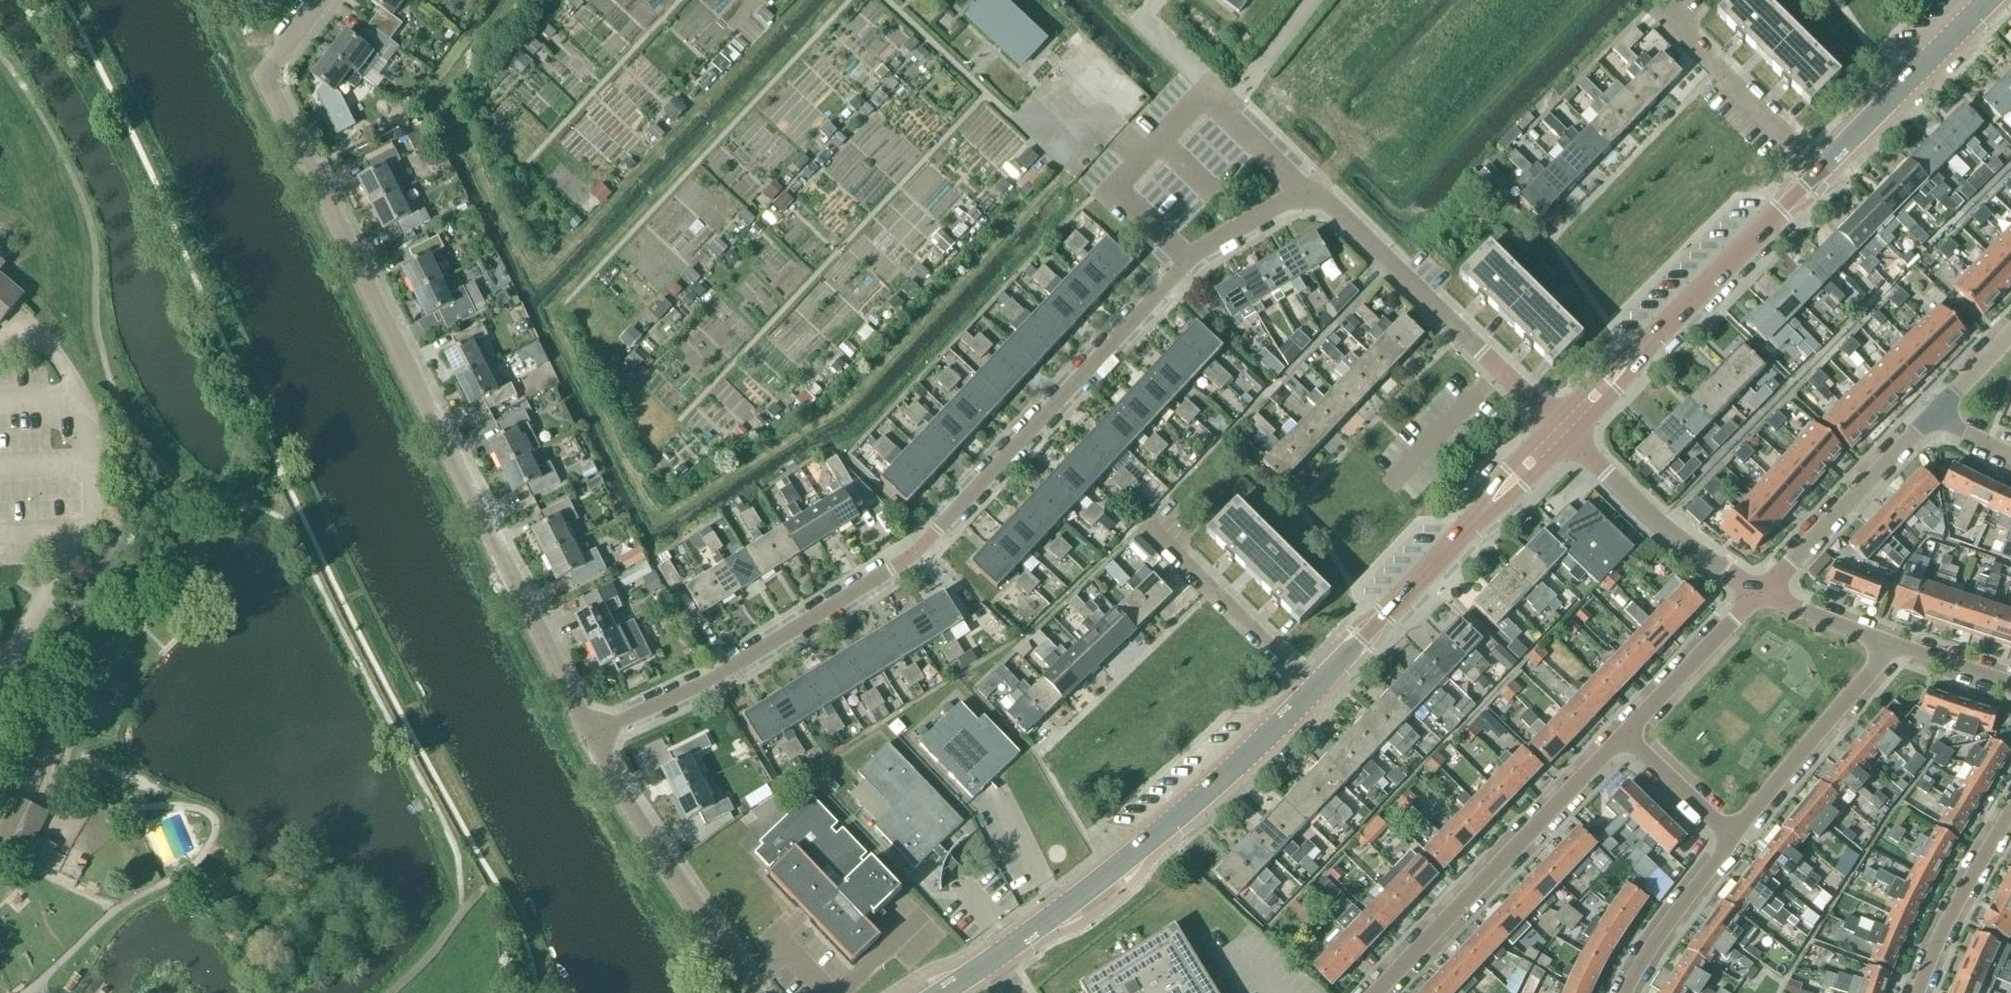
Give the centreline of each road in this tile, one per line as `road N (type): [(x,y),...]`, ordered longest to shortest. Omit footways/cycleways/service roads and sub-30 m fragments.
road 1 (residential): [(1553,421),(1330,202),(1297,197),(1191,259),(910,560),(723,677),(590,735)]
road 2 (residential): [(590,735),(274,99),(268,78),(276,59),(327,0)]
road 3 (secondary): [(993,959),(1161,833),(1311,693)]
road 4 (residential): [(1386,992),(1623,739)]
road 5 (residential): [(752,992),(590,735)]
road 6 (residential): [(1758,593),(1936,412)]
road 7 (residential): [(1736,836),(1896,645)]
road 8 (unclassified): [(1571,437),(1652,520),(1758,593)]
road 9 (secondary): [(1821,174),(1991,0)]
road 10 (residential): [(1311,693),(1145,520)]
road 11 (secondary): [(1311,693),(1468,527)]
road 12 (residential): [(1821,174),(1662,14)]
road 13 (secondary): [(1666,326),(1821,174)]
road 14 (residential): [(1919,992),(1949,915),(2010,806)]
road 15 (residential): [(1623,739),(1758,593)]
road 16 (residential): [(1626,992),(1736,836)]
road 17 (residential): [(1736,836),(1623,739)]
road 18 (secondary): [(1666,326),(1623,353),(1553,421)]
road 19 (unclassified): [(1758,593),(1896,645)]
road 20 (secondary): [(1571,437),(1666,326)]
road 21 (secondary): [(1468,527),(1505,504),(1571,437)]
road 22 (secondary): [(1553,421),(1487,494),(1468,527)]
road 23 (unclassified): [(1896,645),(2010,682)]

